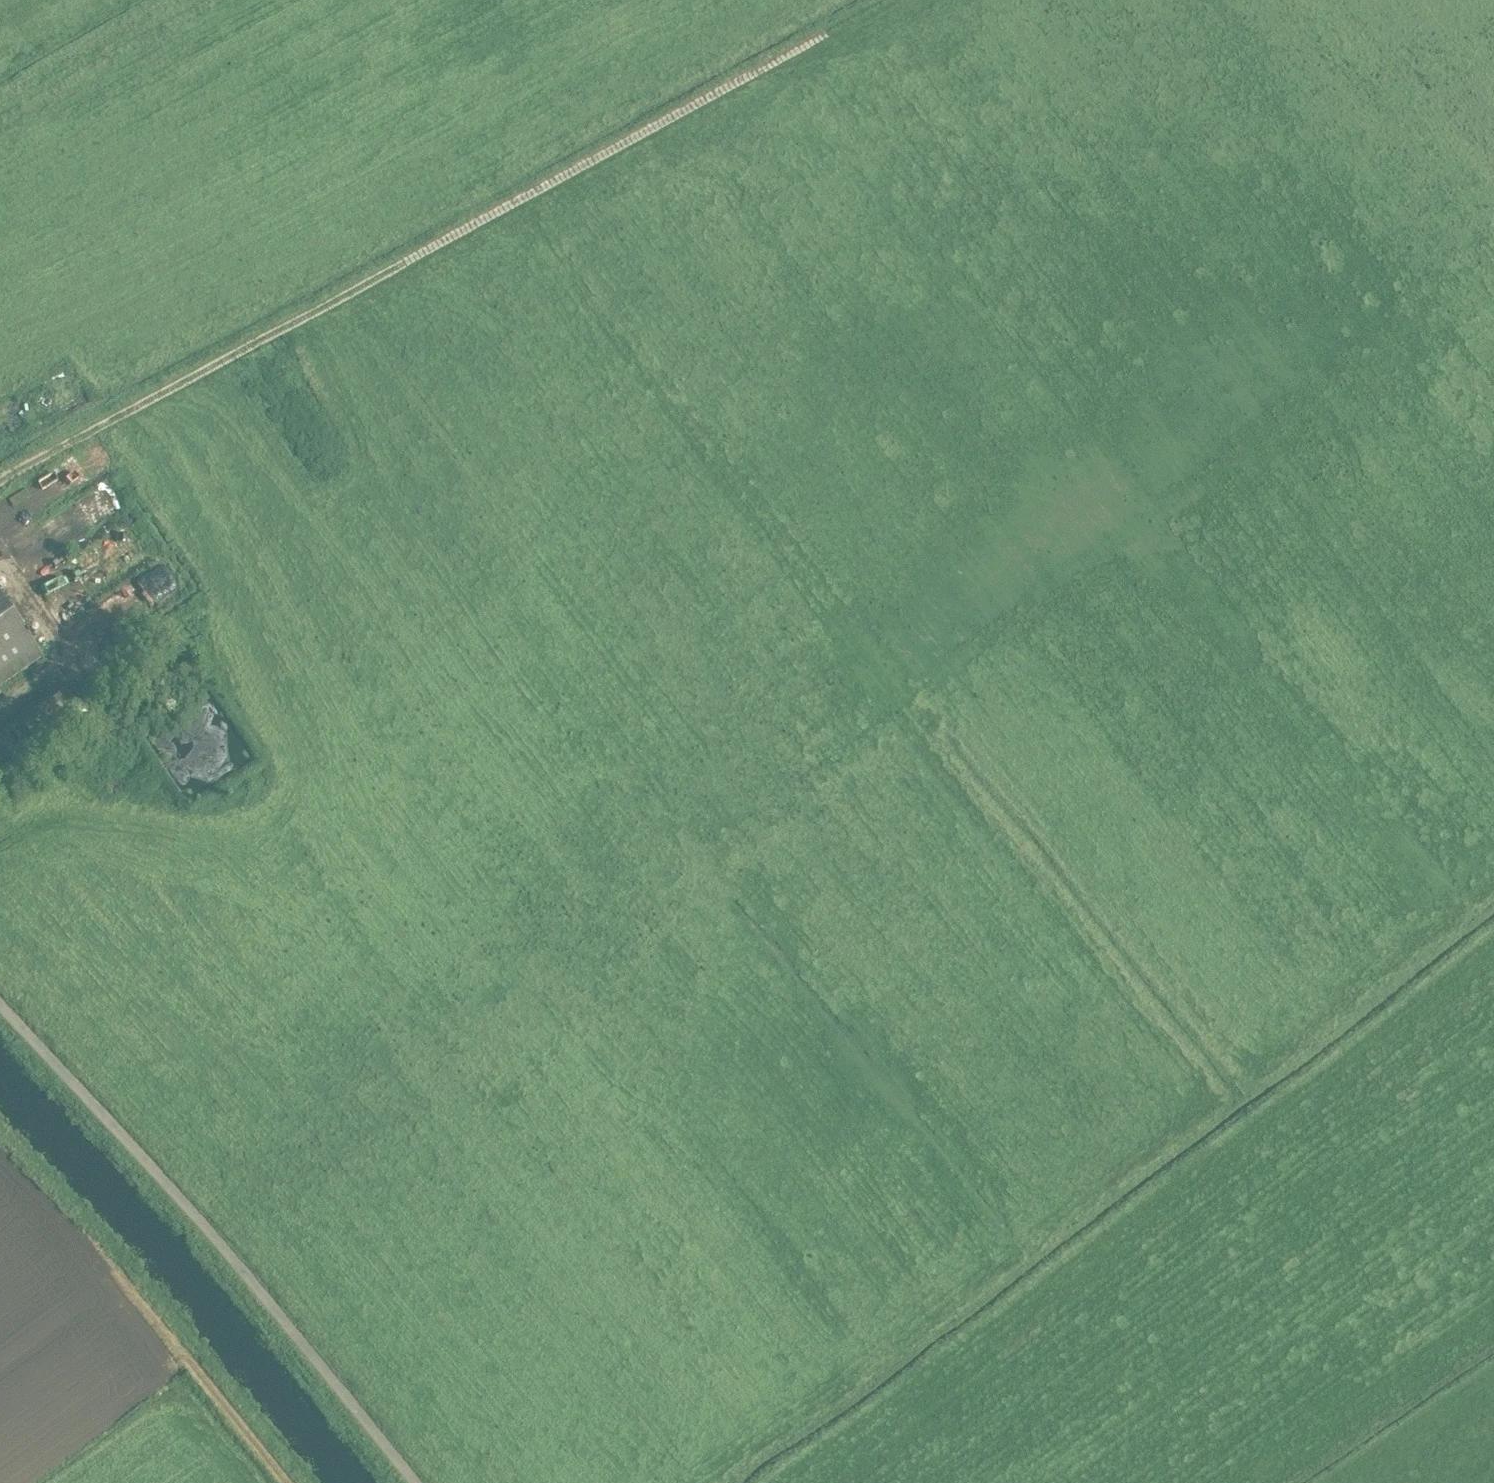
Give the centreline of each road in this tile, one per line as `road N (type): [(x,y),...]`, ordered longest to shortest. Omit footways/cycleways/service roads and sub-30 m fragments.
road 1 (unclassified): [(417,1482),(220,1240),(0,1002)]

